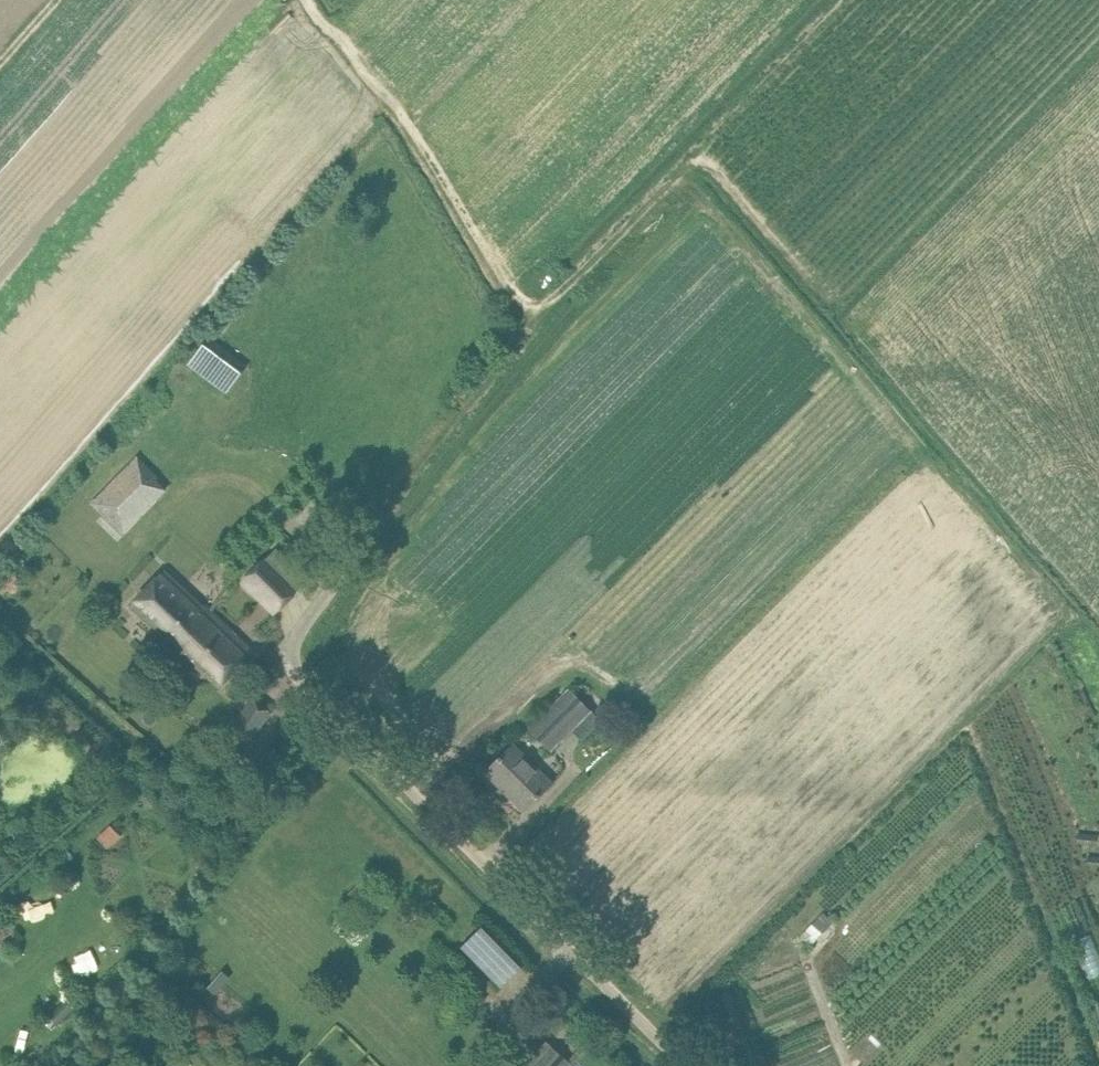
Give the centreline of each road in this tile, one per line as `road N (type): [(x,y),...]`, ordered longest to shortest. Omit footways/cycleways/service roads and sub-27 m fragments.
road 1 (unclassified): [(297,685),(682,1065)]

